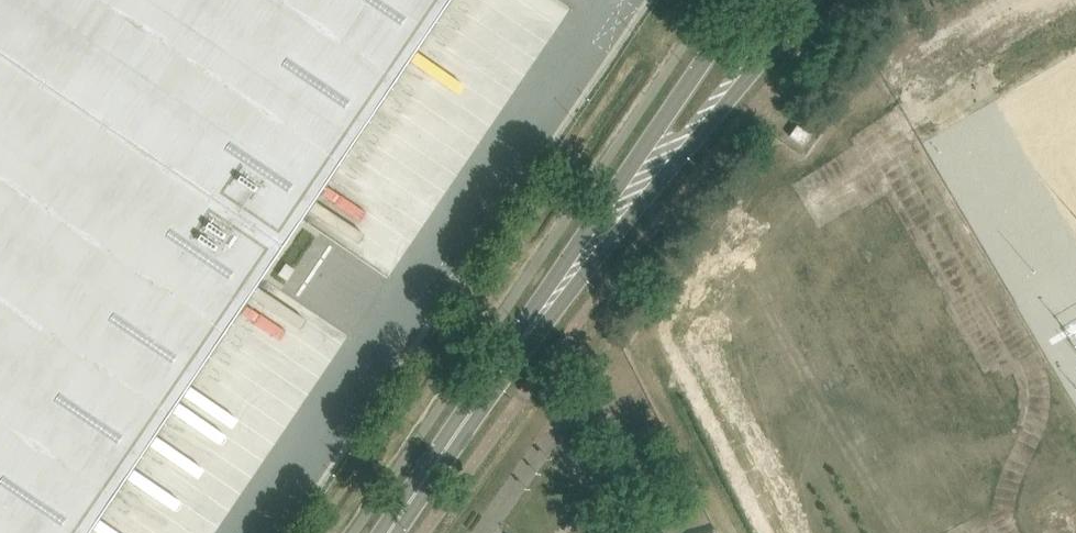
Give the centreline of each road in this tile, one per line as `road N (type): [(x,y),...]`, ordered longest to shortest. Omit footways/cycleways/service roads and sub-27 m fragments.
road 1 (secondary): [(391,532),(600,234)]
road 2 (secondary): [(600,234),(730,99),(807,0)]
road 3 (secondary): [(741,0),(674,99),(600,234)]

